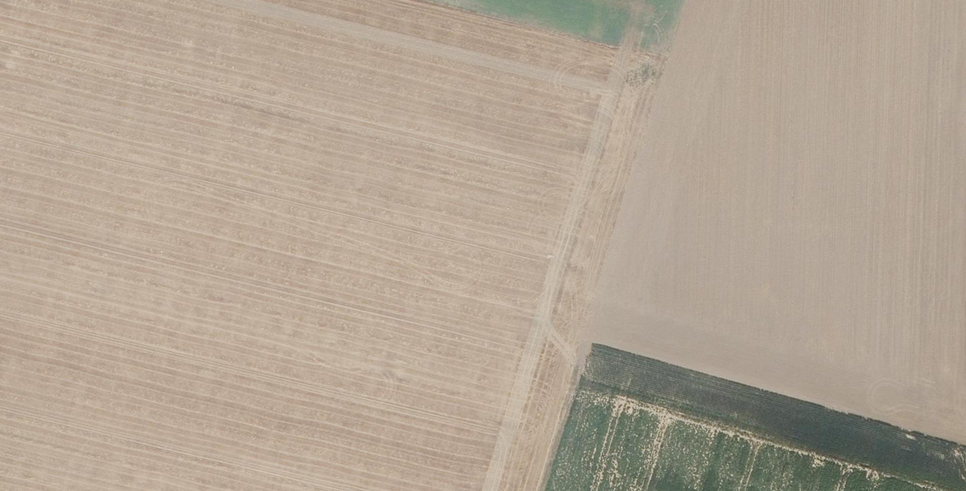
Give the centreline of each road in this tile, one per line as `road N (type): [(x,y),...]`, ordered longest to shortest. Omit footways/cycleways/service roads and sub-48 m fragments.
road 1 (track): [(542,490),(586,350)]

